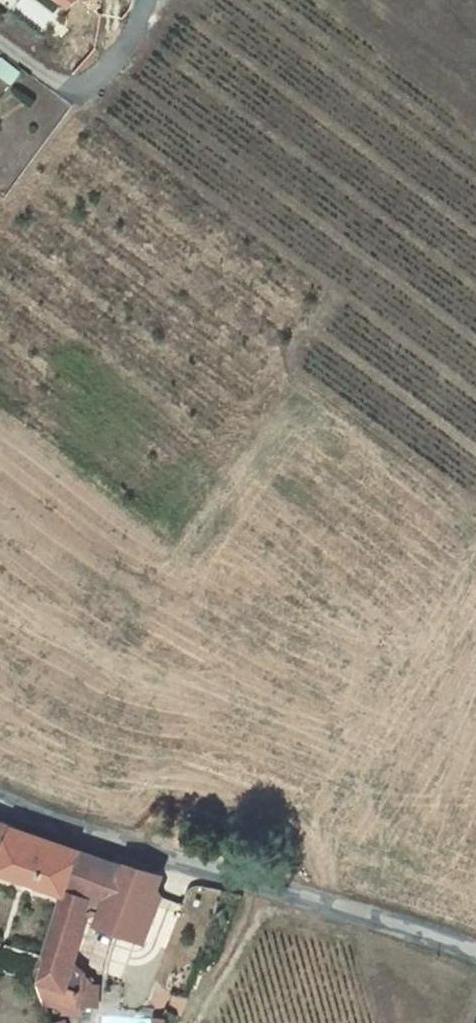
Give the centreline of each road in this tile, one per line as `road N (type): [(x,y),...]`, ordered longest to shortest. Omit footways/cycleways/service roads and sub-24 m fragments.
road 1 (unclassified): [(0,800),(475,954)]

